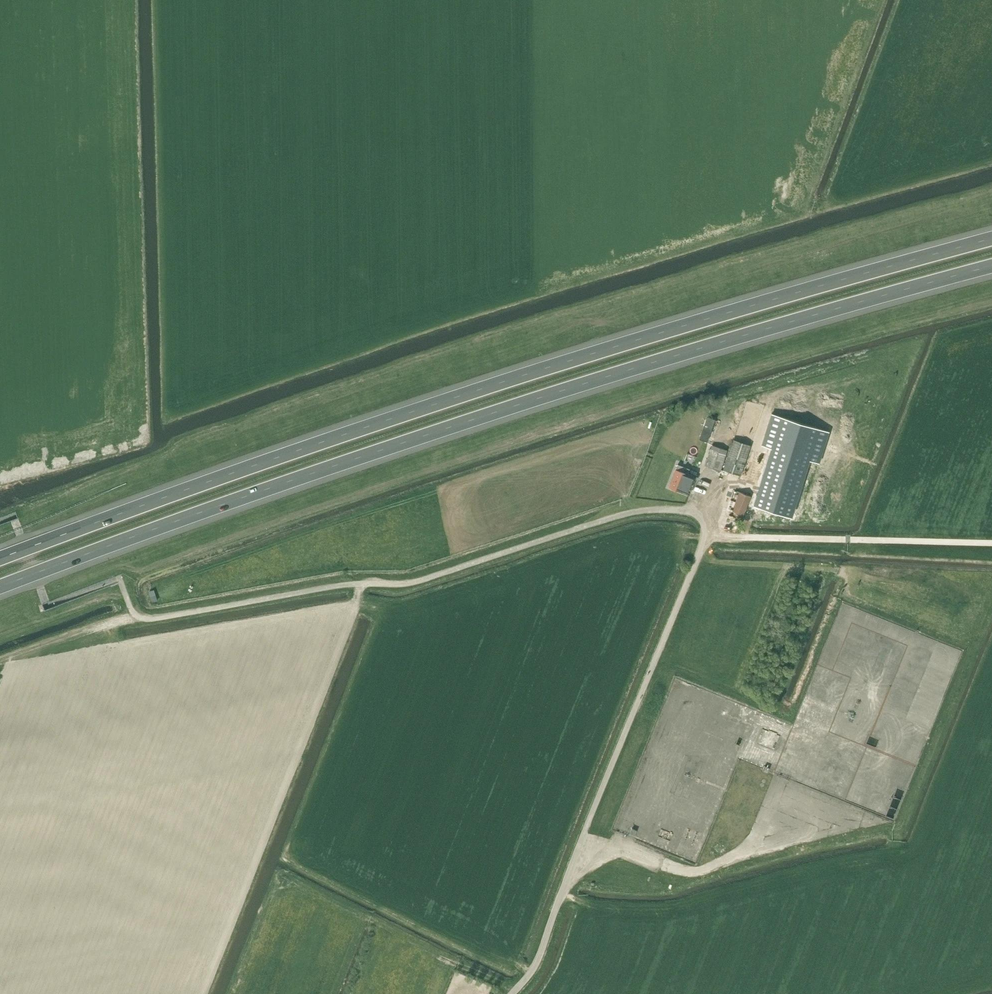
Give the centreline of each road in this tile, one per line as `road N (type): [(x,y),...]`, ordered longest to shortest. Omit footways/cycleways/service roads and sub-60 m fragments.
road 1 (motorway): [(0,587),(435,432),(991,266)]
road 2 (motorway): [(991,239),(429,406),(0,559)]
road 3 (unclassified): [(349,584),(415,582),(638,511),(692,511),(703,523),(703,543),(536,965),(512,993)]
road 4 (track): [(705,537),(991,543)]

